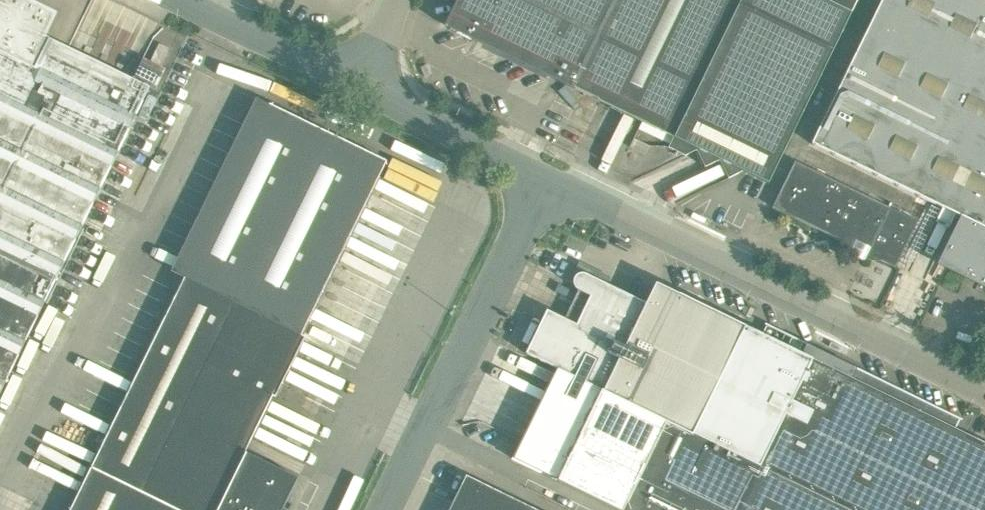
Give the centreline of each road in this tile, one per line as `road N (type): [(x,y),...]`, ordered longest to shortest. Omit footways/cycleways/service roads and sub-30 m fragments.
road 1 (unclassified): [(984,396),(550,178)]
road 2 (unclassified): [(550,178),(386,509)]
road 3 (unclassified): [(550,178),(358,81)]
road 4 (unclassified): [(358,81),(192,0)]

